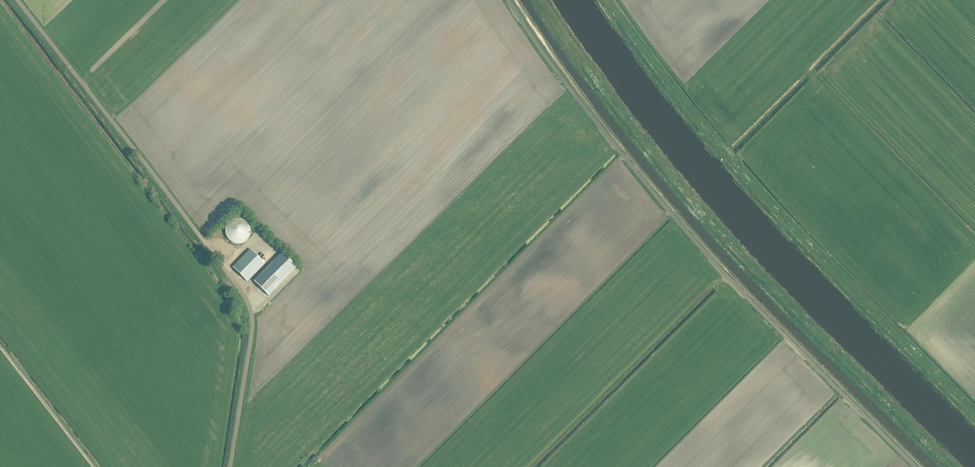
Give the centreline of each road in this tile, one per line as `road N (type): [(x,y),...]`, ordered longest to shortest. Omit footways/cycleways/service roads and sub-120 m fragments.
road 1 (unclassified): [(914,466),(710,262),(547,63),(508,0)]
road 2 (unclassified): [(229,466),(251,327),(243,295),(17,0)]

